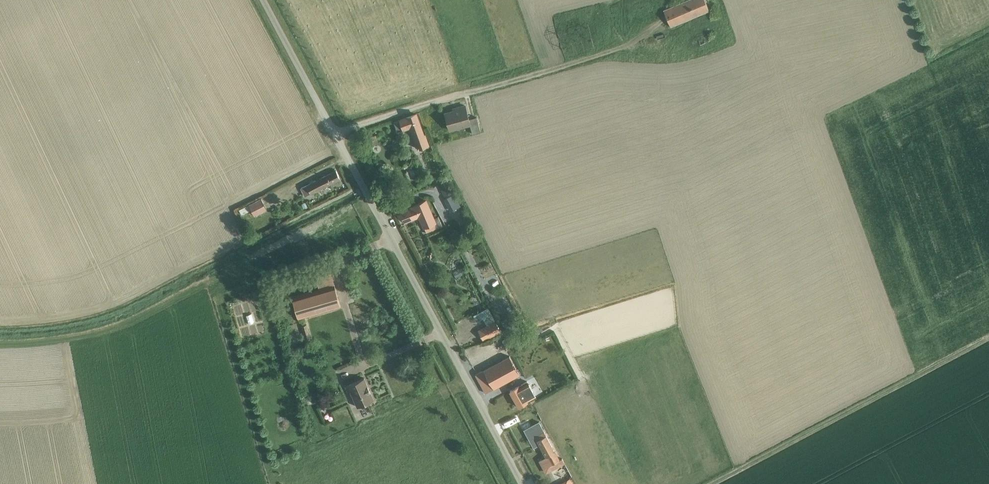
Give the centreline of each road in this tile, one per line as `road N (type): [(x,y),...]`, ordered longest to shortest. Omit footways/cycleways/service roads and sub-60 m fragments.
road 1 (unclassified): [(522,483),(265,0)]
road 2 (track): [(709,483),(988,337)]

